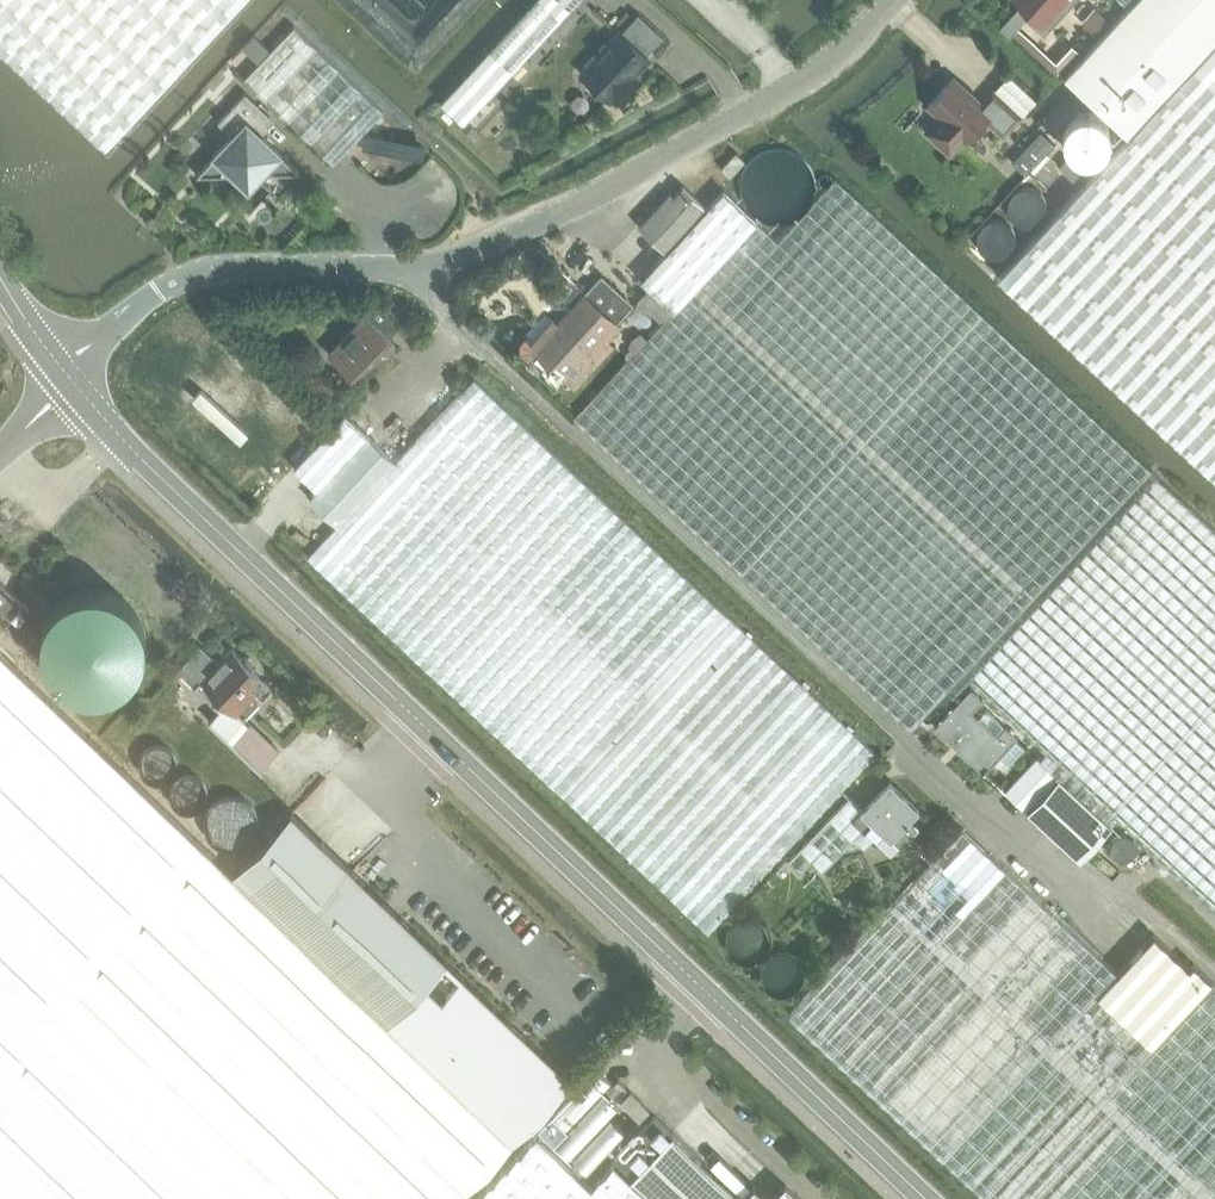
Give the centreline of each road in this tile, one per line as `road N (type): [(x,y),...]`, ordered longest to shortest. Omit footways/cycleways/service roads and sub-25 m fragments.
road 1 (tertiary): [(929,1198),(110,426),(58,367)]
road 2 (unclassified): [(1214,920),(1163,871),(1090,907),(444,307),(416,258)]
road 3 (unclassified): [(416,258),(465,247),(756,97),(884,0)]
road 4 (unclassified): [(58,367),(186,266),(416,258)]

